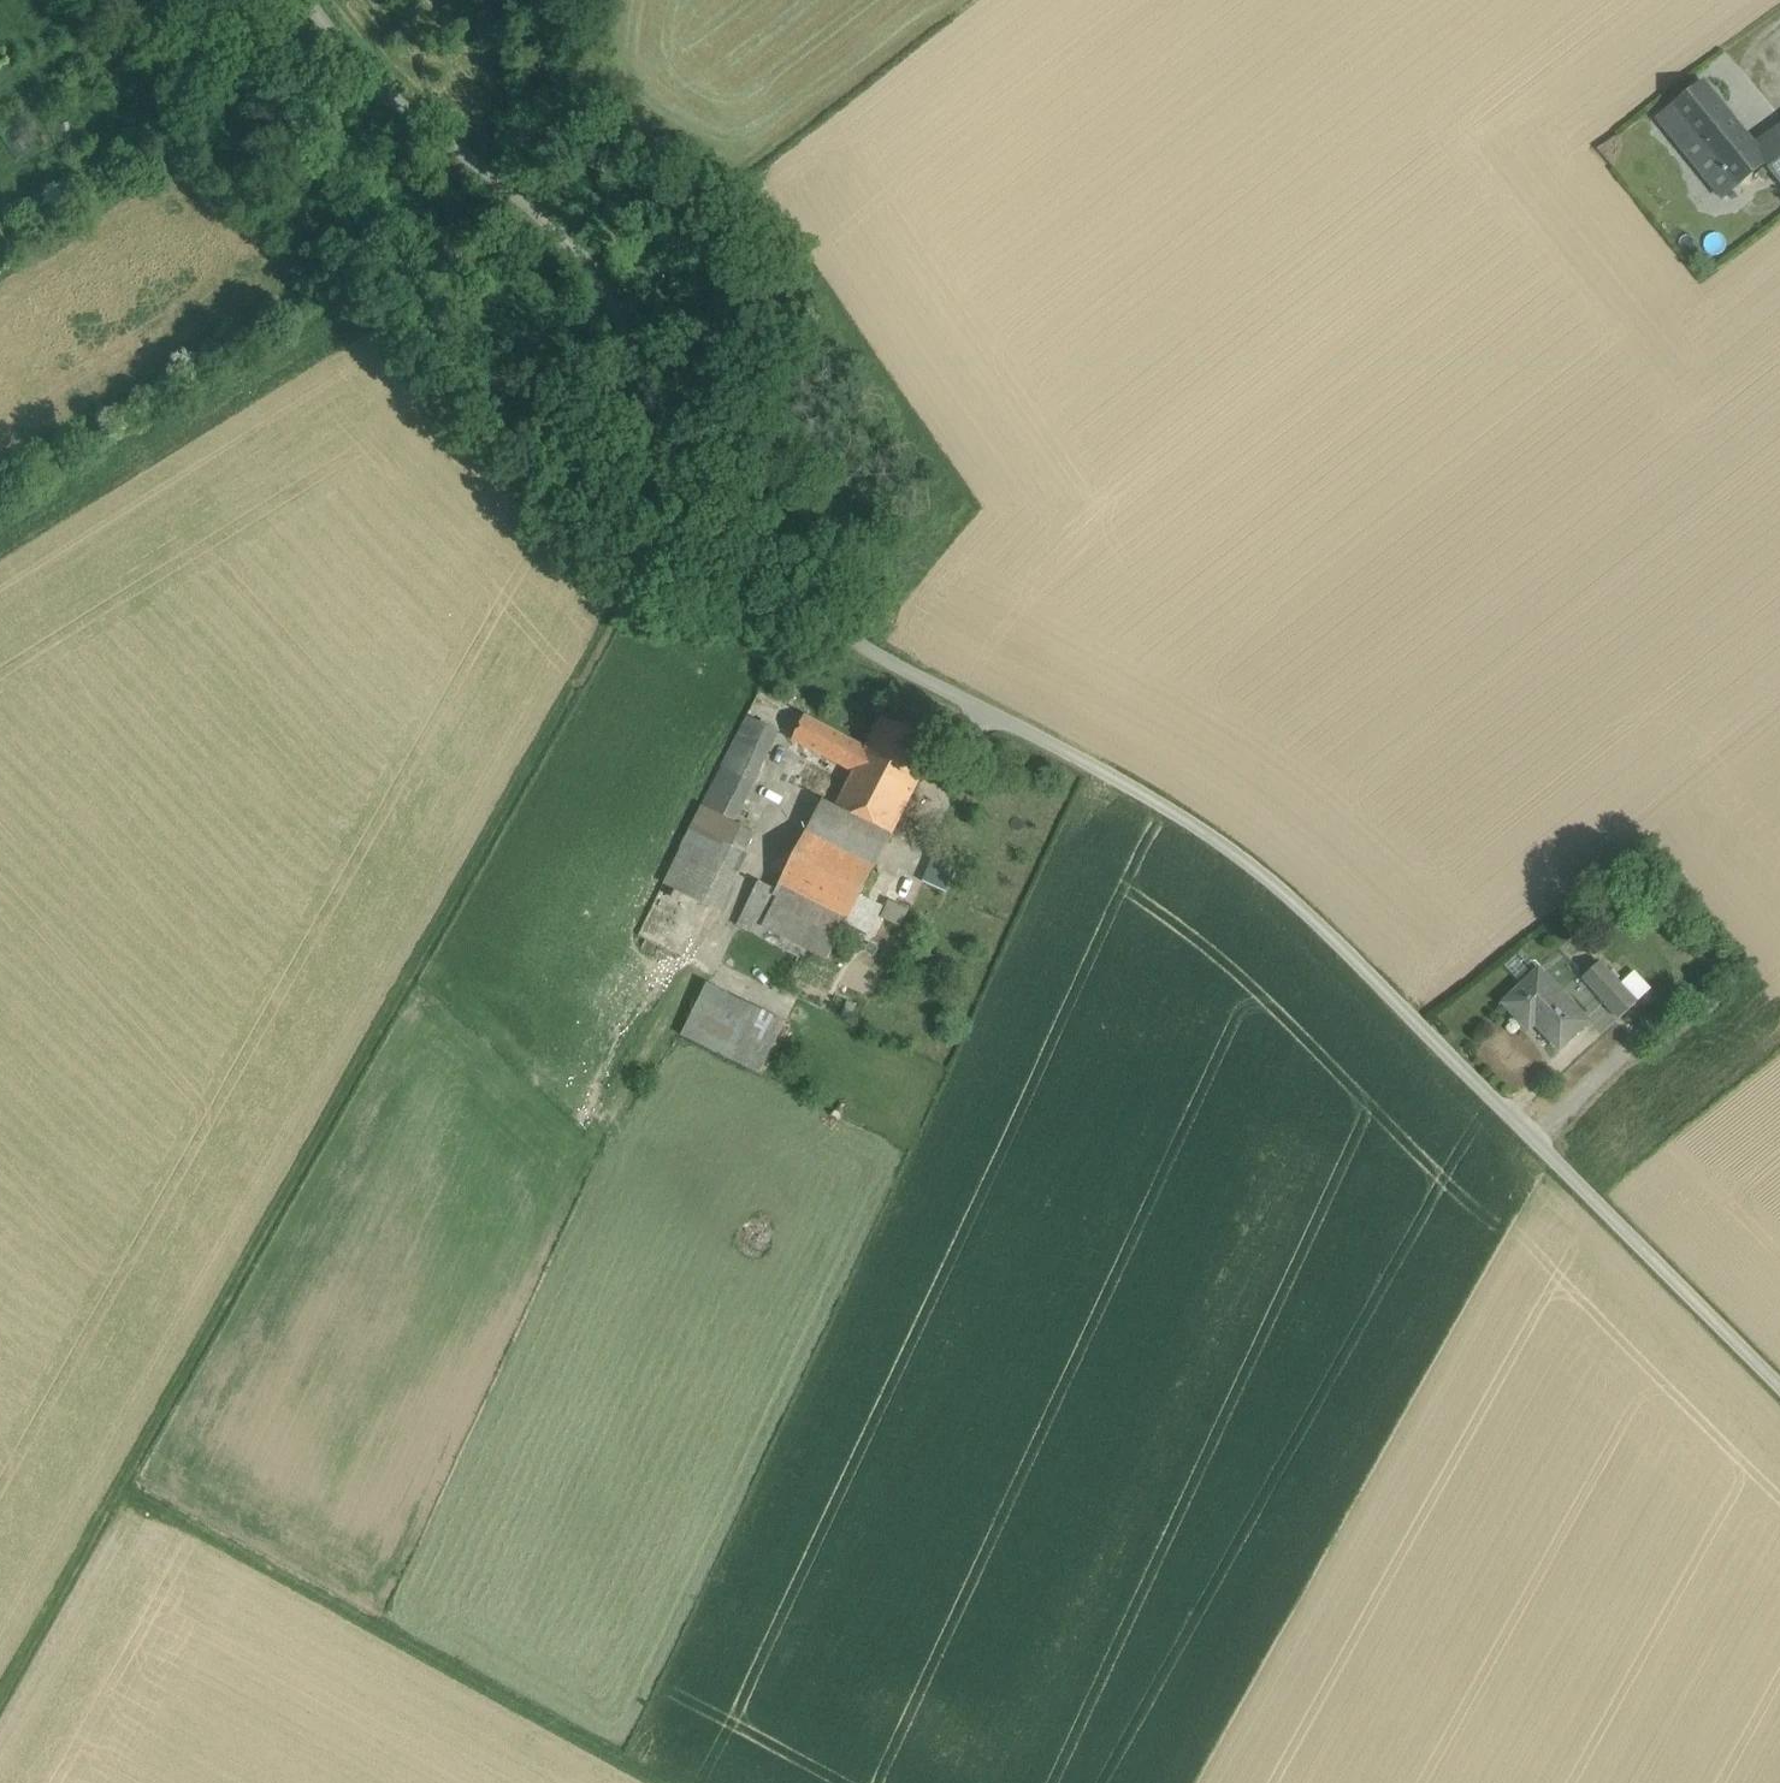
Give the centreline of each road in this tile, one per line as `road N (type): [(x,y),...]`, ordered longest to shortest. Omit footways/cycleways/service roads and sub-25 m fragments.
road 1 (unclassified): [(314,0),(371,78),(590,261),(666,459),(870,649),(1234,845),(1779,1387)]
road 2 (track): [(0,1702),(623,598)]
road 3 (track): [(658,1782),(122,1485)]

